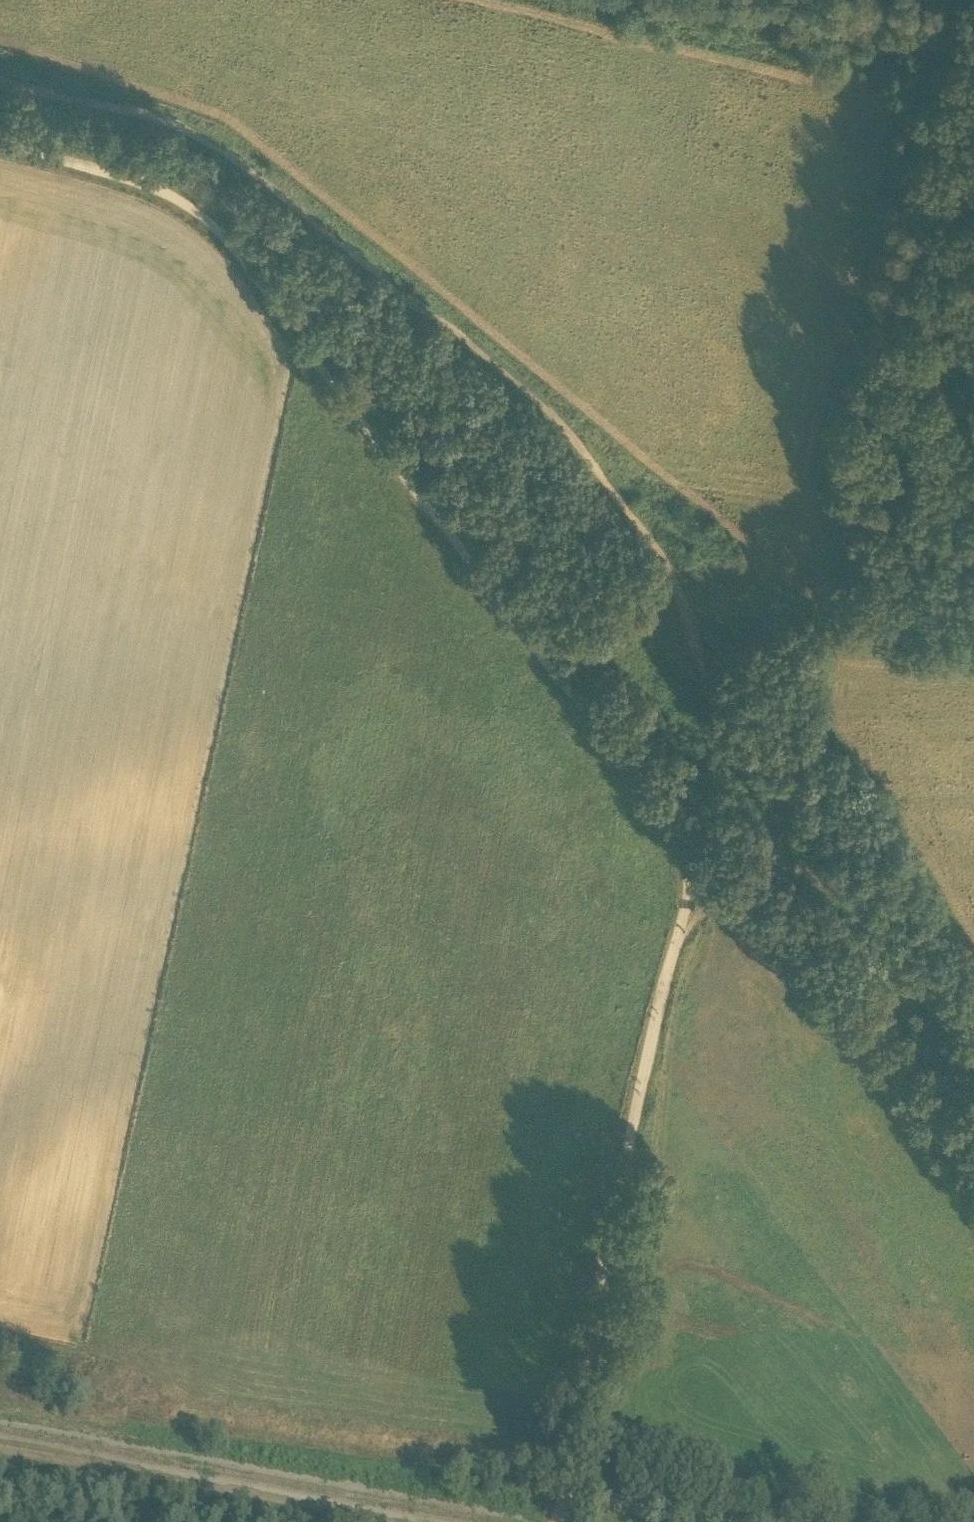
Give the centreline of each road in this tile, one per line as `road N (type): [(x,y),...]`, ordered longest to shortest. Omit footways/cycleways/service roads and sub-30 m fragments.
road 1 (track): [(711,894),(692,851),(205,217),(151,188),(0,150)]
road 2 (track): [(569,1506),(640,1150),(690,945),(711,894)]
road 3 (track): [(778,875),(800,886),(846,934),(973,1090)]
road 4 (track): [(727,1521),(573,1491)]

